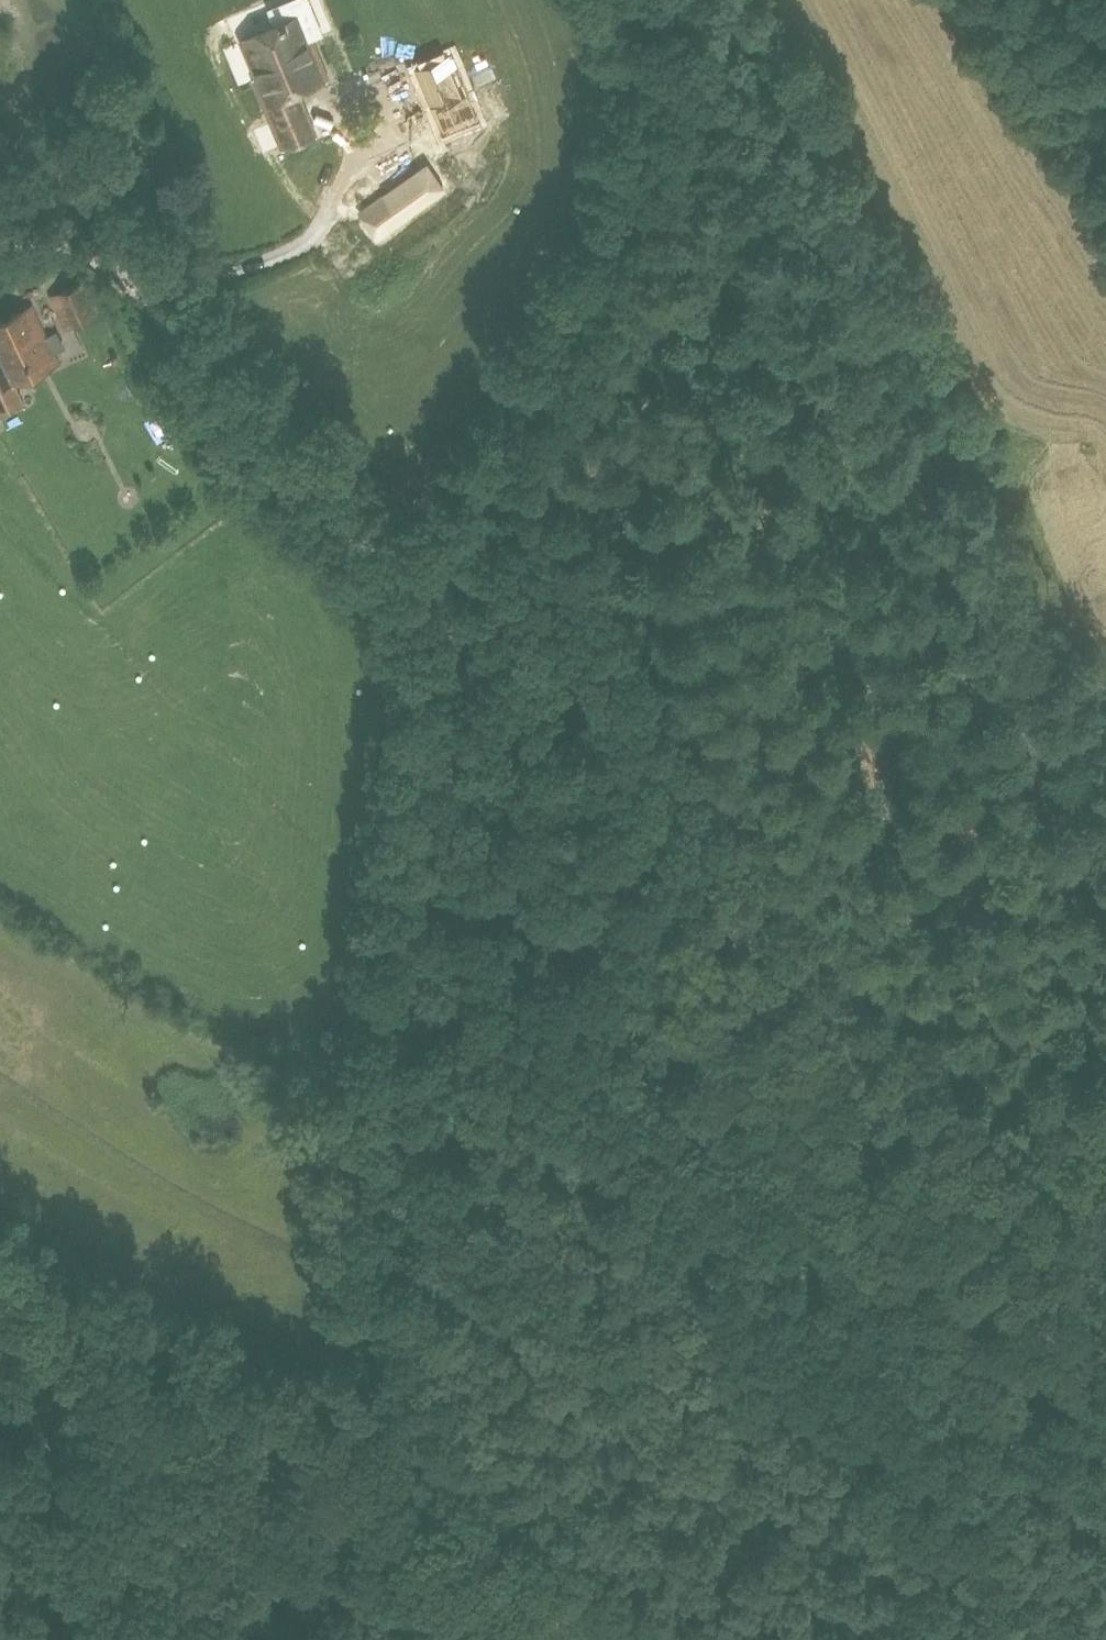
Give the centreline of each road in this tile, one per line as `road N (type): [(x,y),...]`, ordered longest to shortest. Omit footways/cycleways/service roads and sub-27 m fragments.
road 1 (unclassified): [(0,250),(55,241),(103,266),(462,642),(507,482),(624,189),(610,0)]

